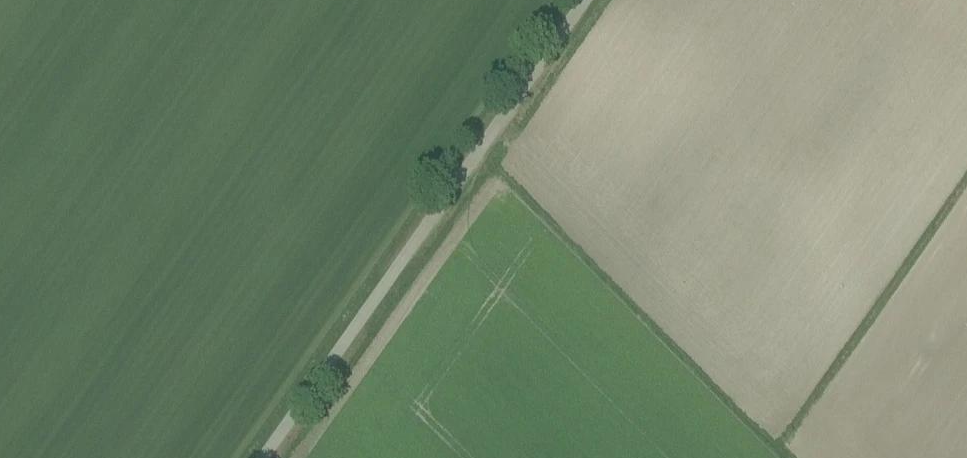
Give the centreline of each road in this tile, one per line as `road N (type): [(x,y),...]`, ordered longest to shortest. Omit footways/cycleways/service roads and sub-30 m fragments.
road 1 (unclassified): [(584,0),(265,457)]

